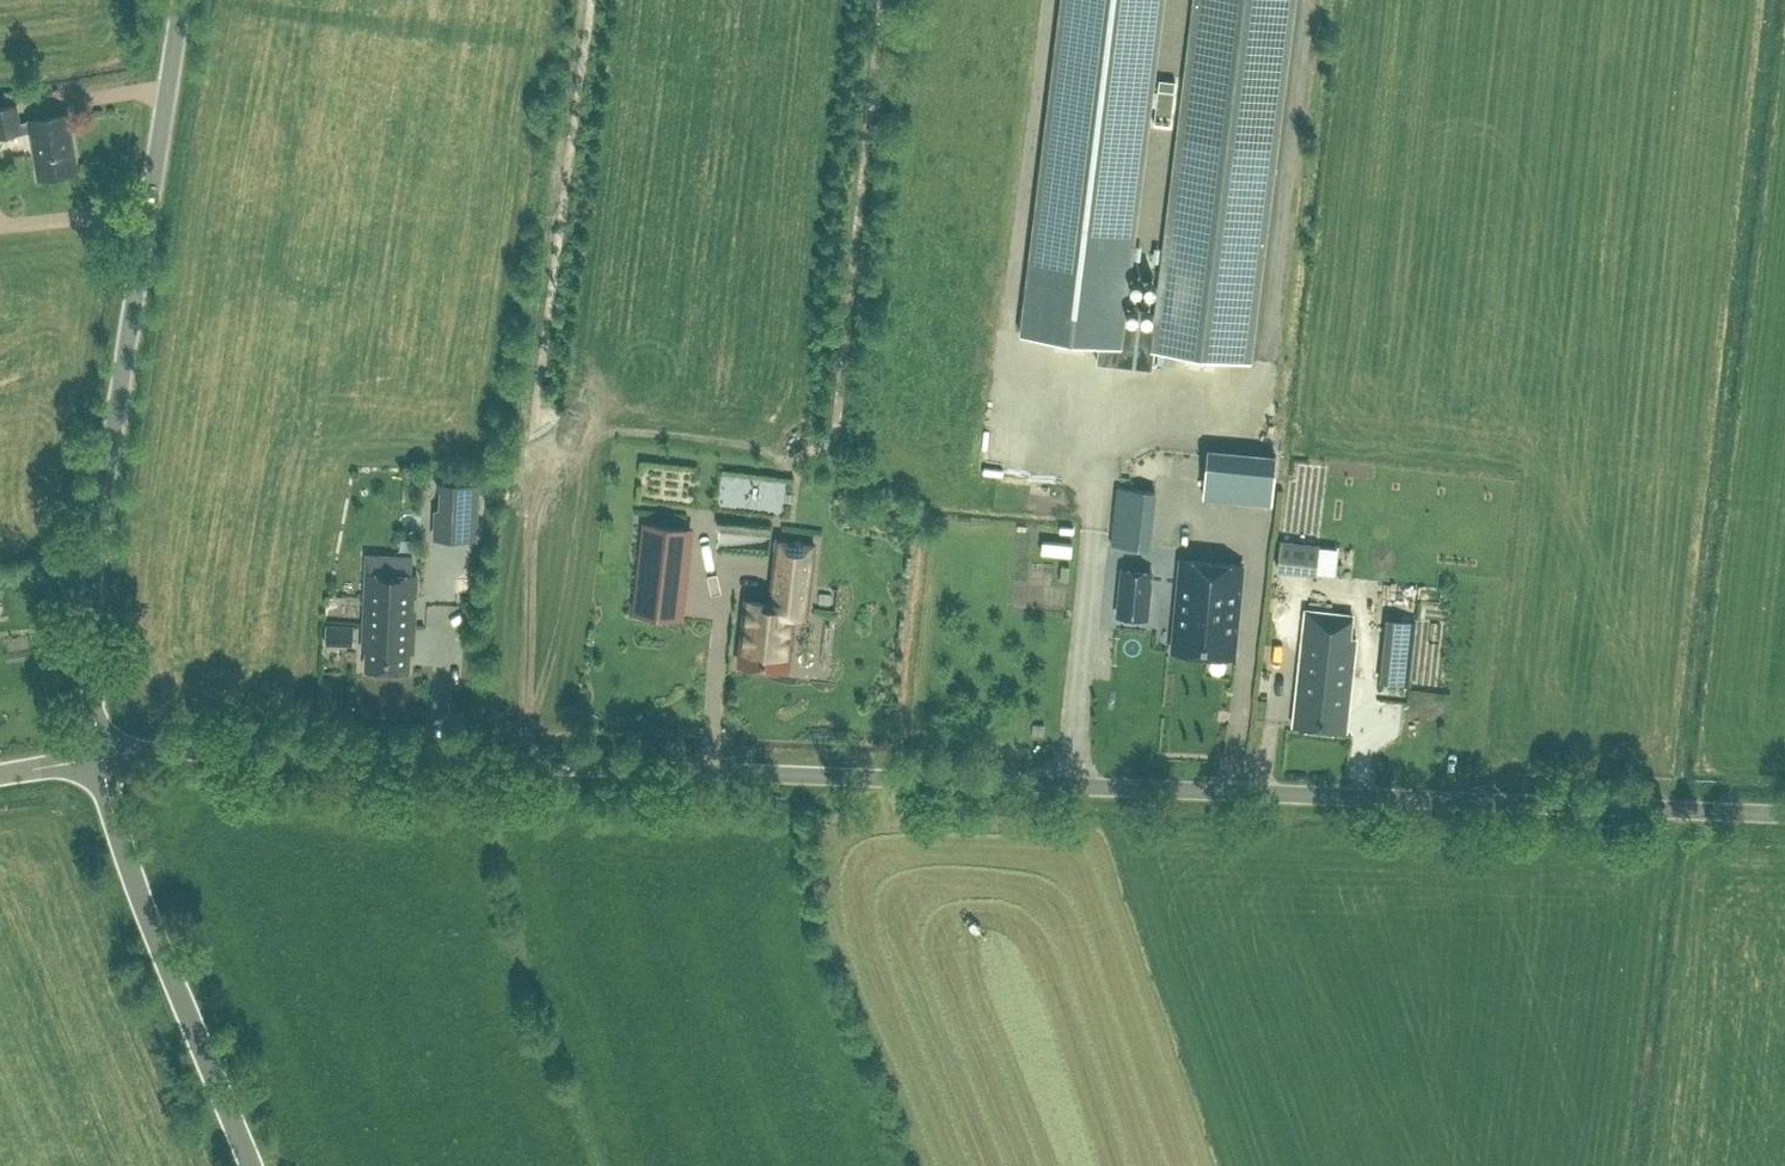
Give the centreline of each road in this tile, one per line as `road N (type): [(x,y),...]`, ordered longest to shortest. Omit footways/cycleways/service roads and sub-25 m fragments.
road 1 (unclassified): [(1784,813),(123,747),(97,752)]
road 2 (unclassified): [(97,752),(92,571),(182,0)]
road 3 (unclassified): [(251,1165),(128,861),(97,752)]

